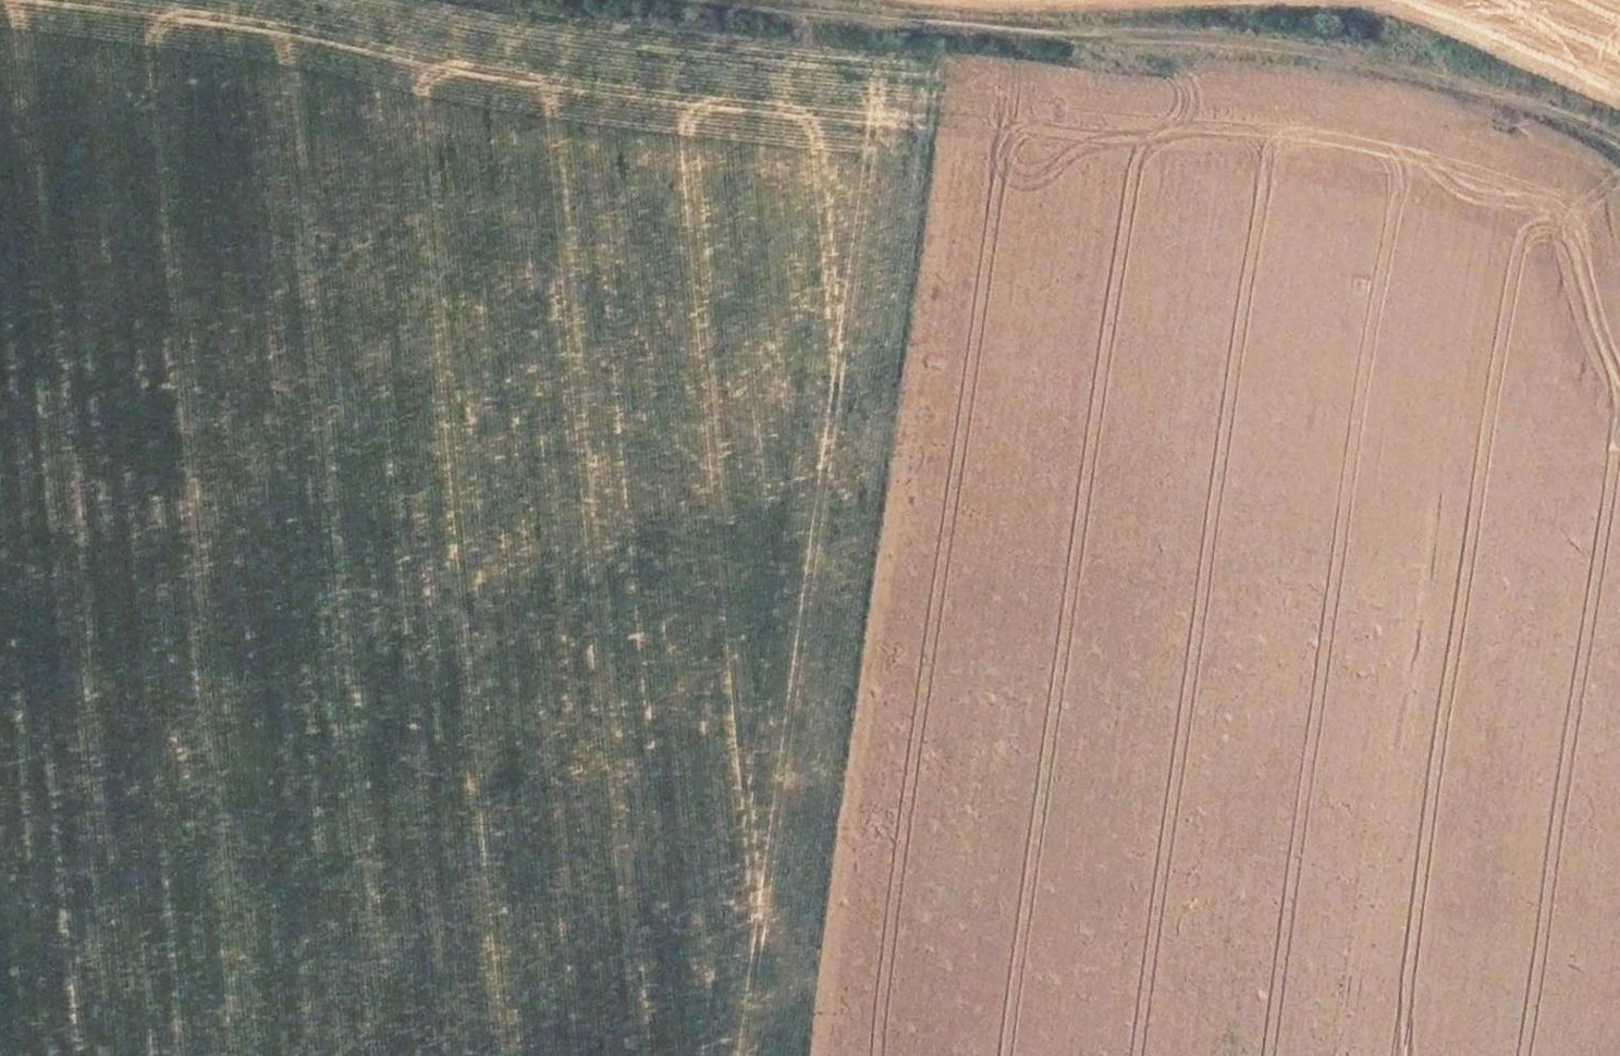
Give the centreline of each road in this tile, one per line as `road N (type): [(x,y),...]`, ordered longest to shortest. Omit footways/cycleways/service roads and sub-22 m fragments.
road 1 (track): [(726,0),(1295,40),(1467,82),(1558,110),(1619,141)]

